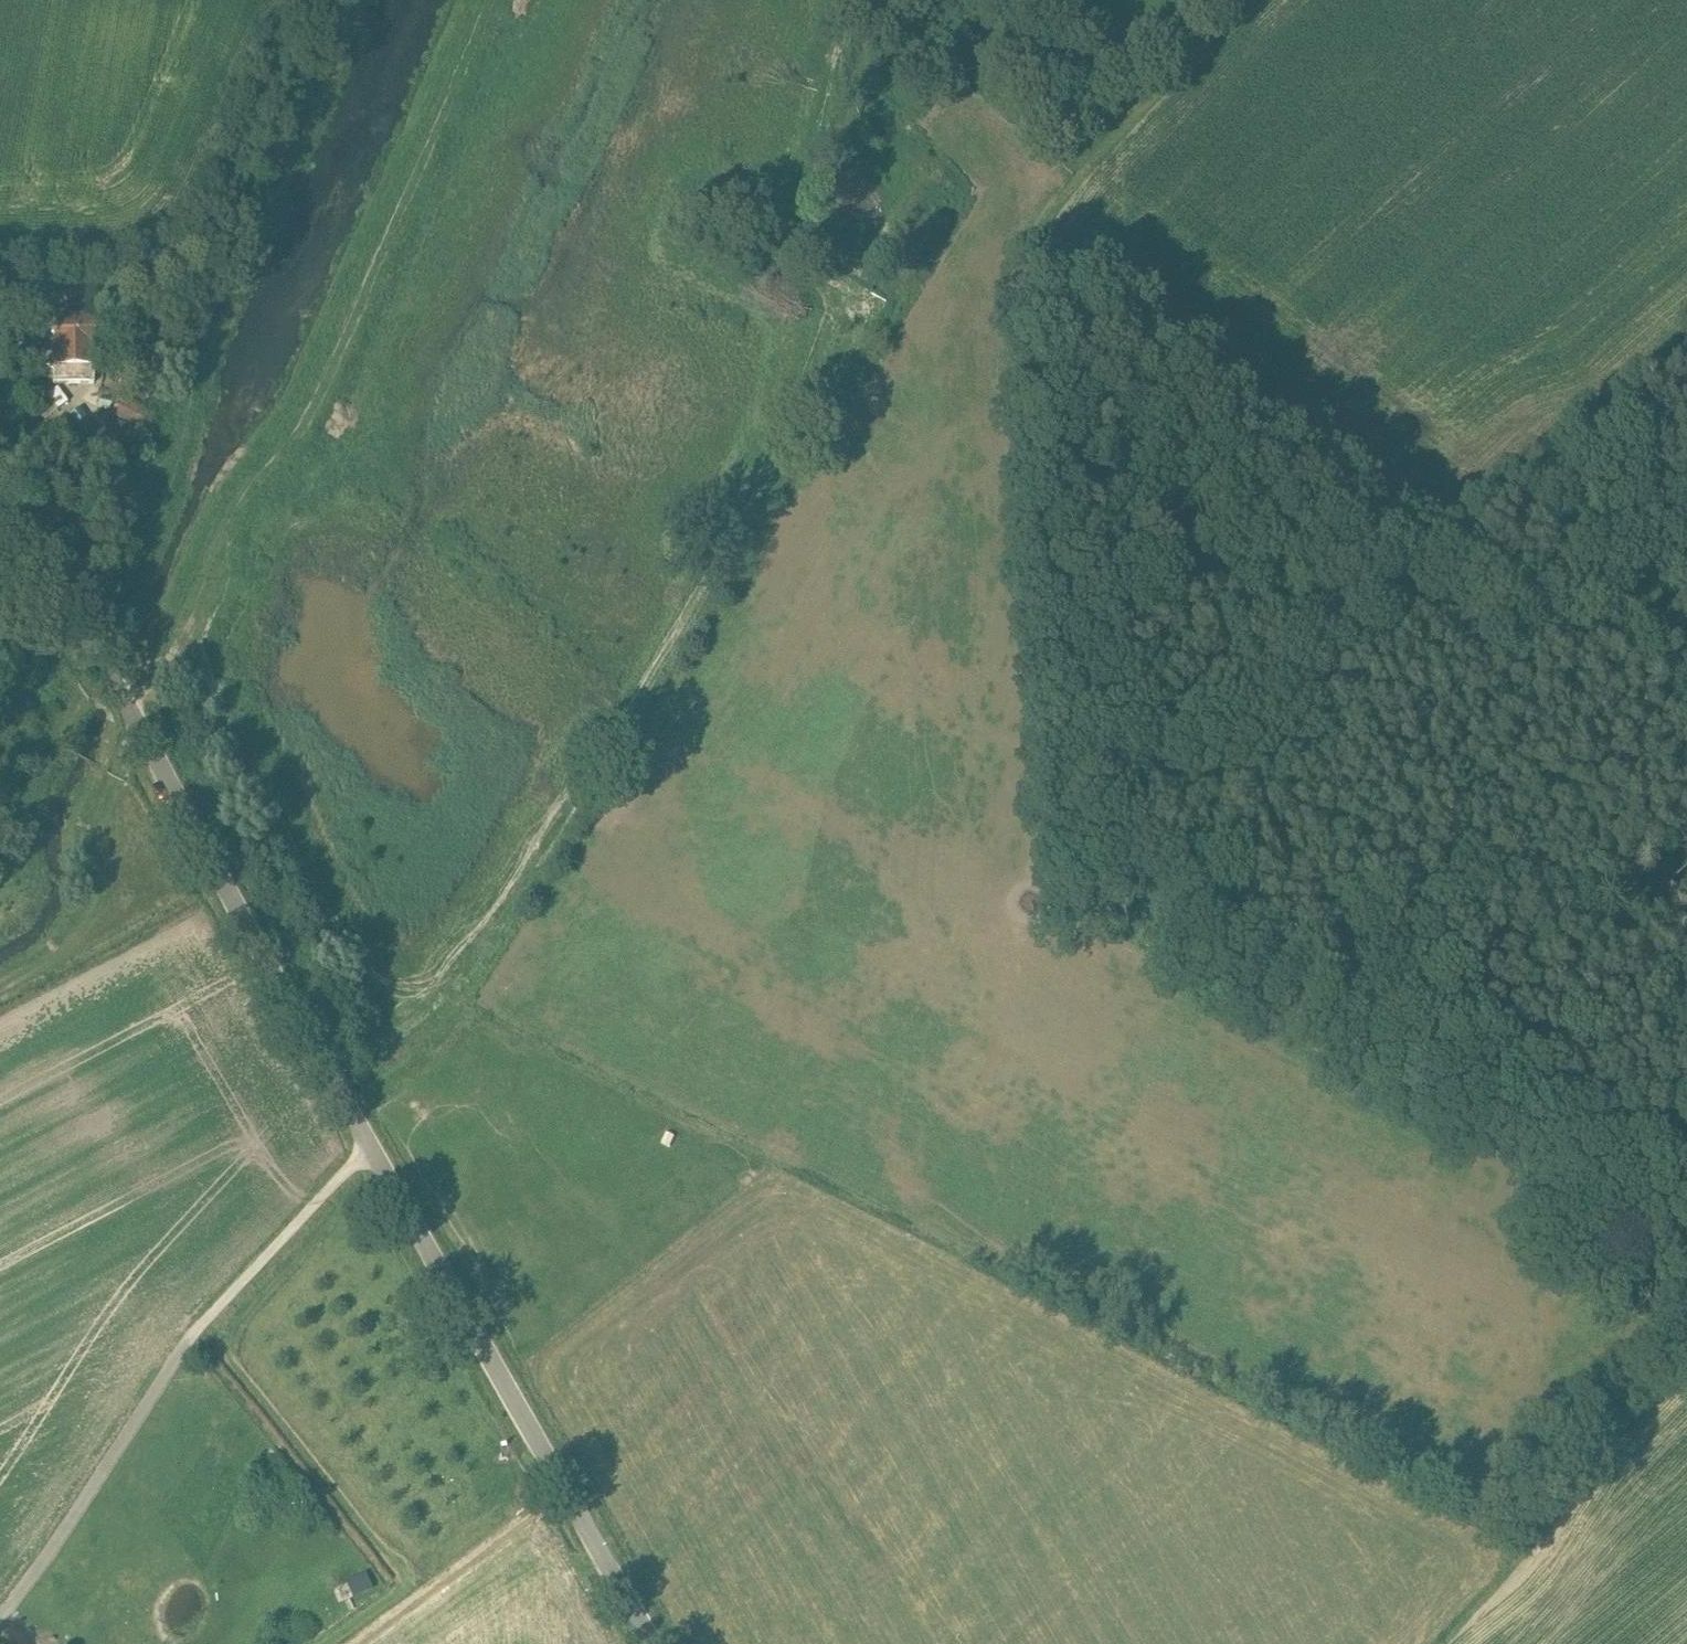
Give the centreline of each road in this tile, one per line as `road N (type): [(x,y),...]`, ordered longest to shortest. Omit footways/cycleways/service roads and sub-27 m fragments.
road 1 (unclassified): [(363,1142),(102,663),(0,524)]
road 2 (unclassified): [(0,1617),(181,1347),(363,1142)]
road 3 (unclassified): [(650,1643),(363,1142)]
road 4 (unclassified): [(0,283),(96,281),(172,261),(202,228),(229,177),(305,0)]

